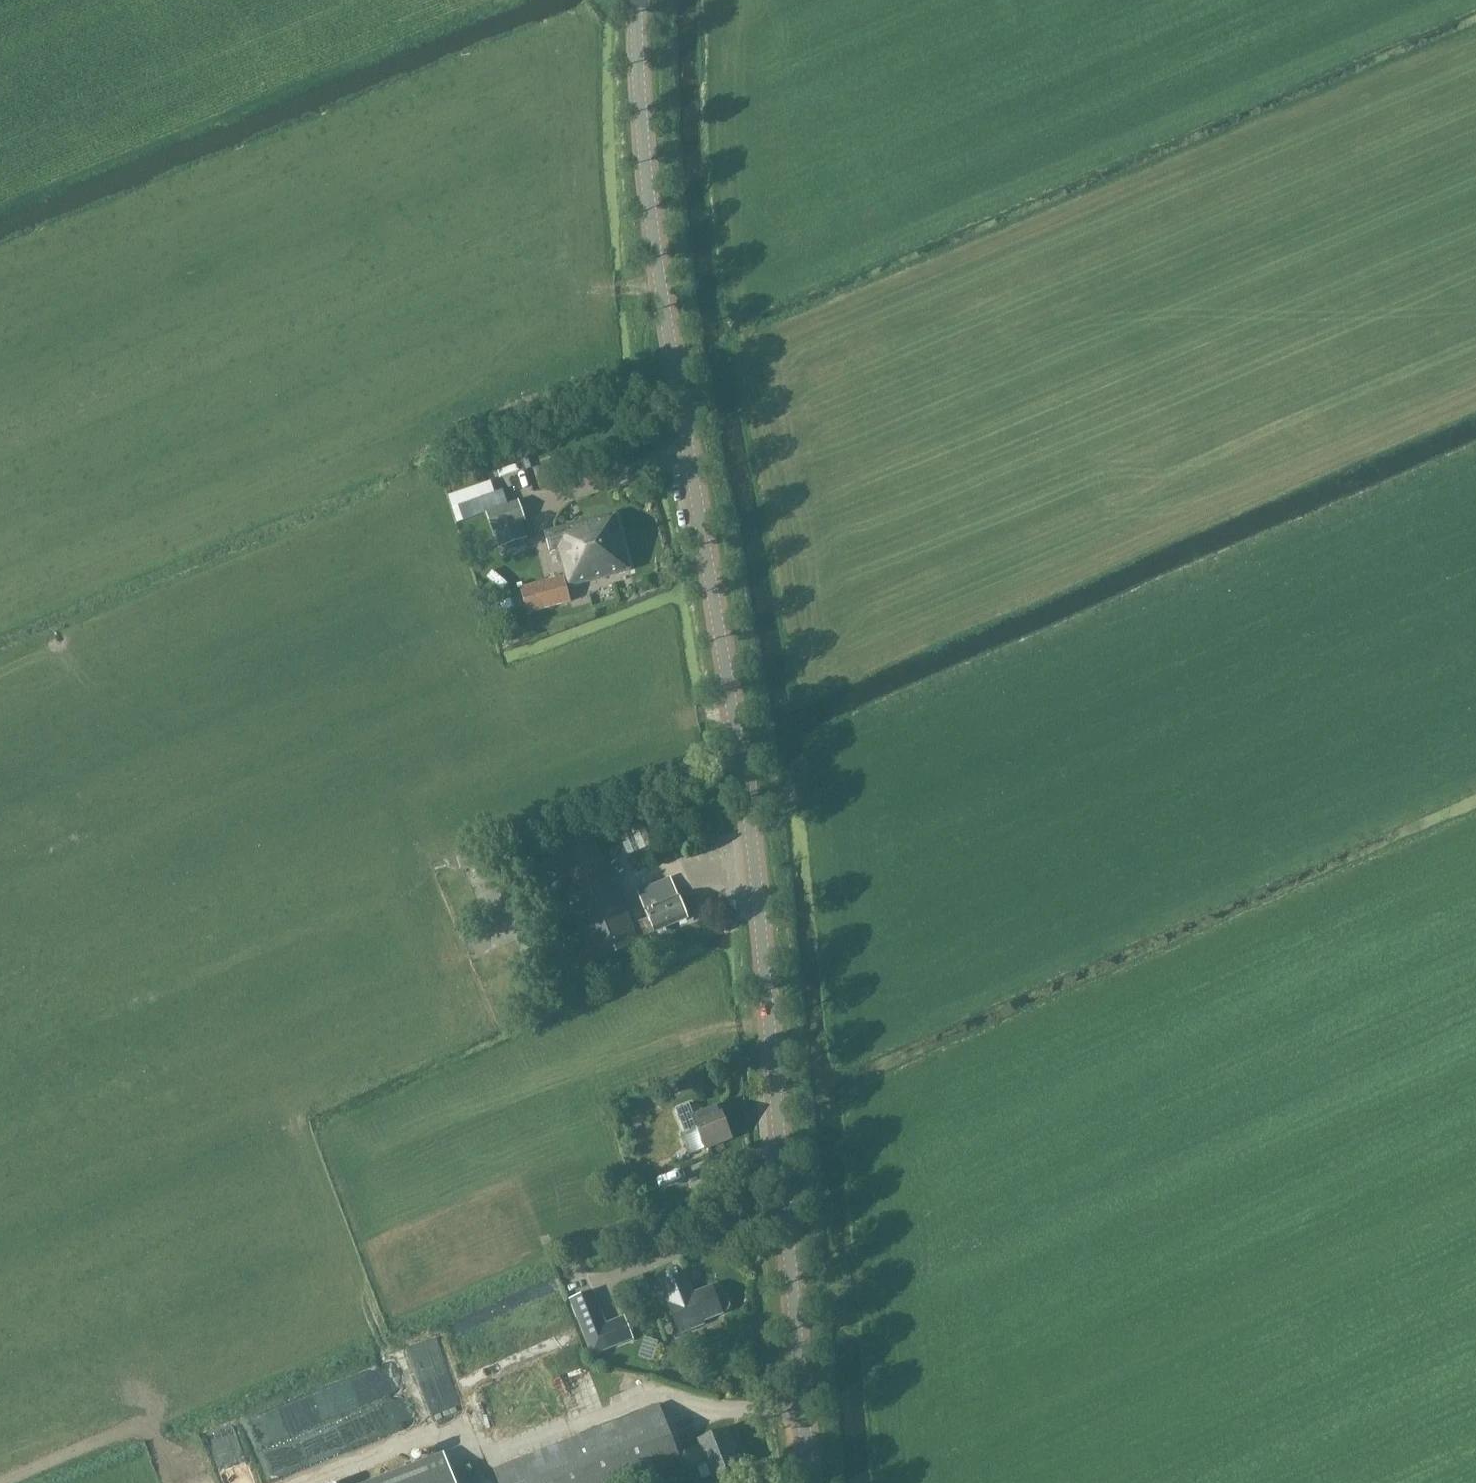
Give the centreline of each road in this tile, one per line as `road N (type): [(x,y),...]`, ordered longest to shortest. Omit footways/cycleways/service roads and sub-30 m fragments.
road 1 (tertiary): [(810,1482),(759,865),(658,294),(640,0)]

